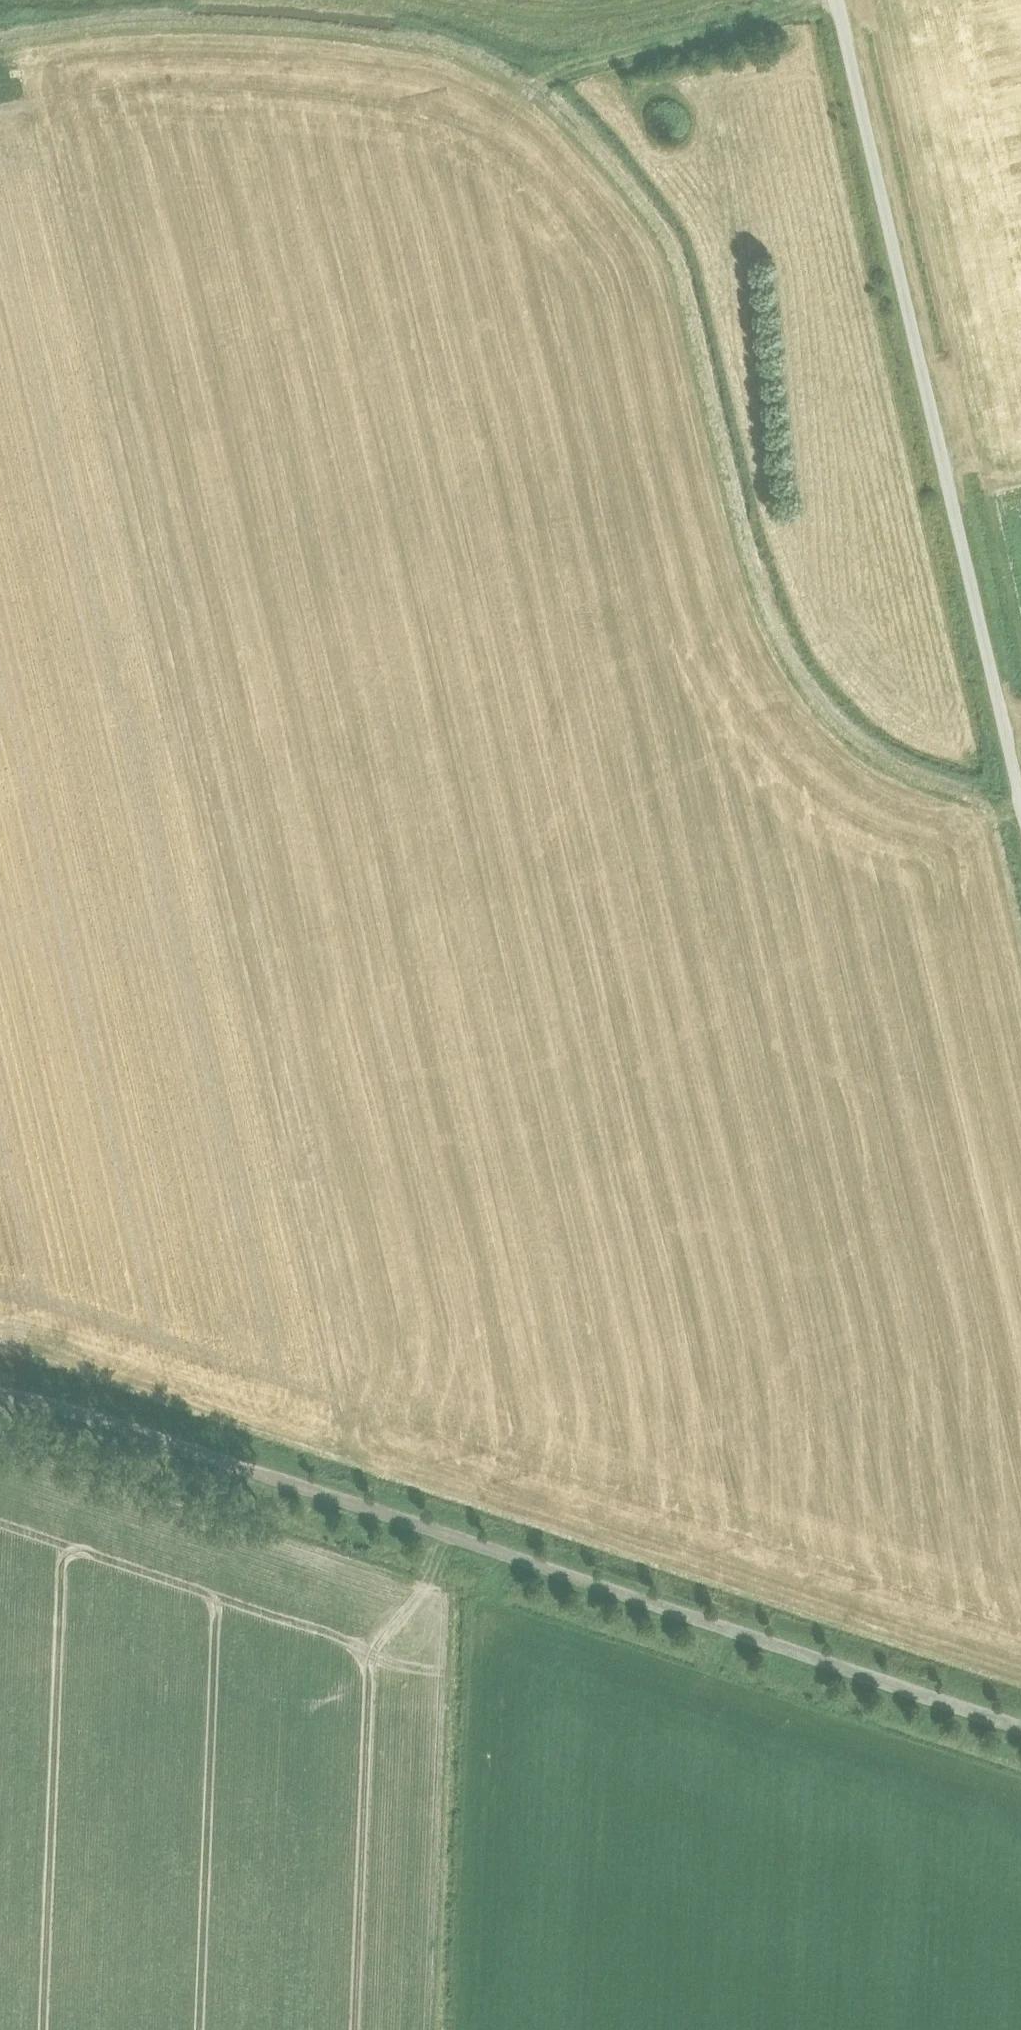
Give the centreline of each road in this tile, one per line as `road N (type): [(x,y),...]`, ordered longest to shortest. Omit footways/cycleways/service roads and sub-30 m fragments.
road 1 (track): [(1020,1726),(63,1407),(0,1394)]
road 2 (unclassified): [(1020,809),(836,0)]

